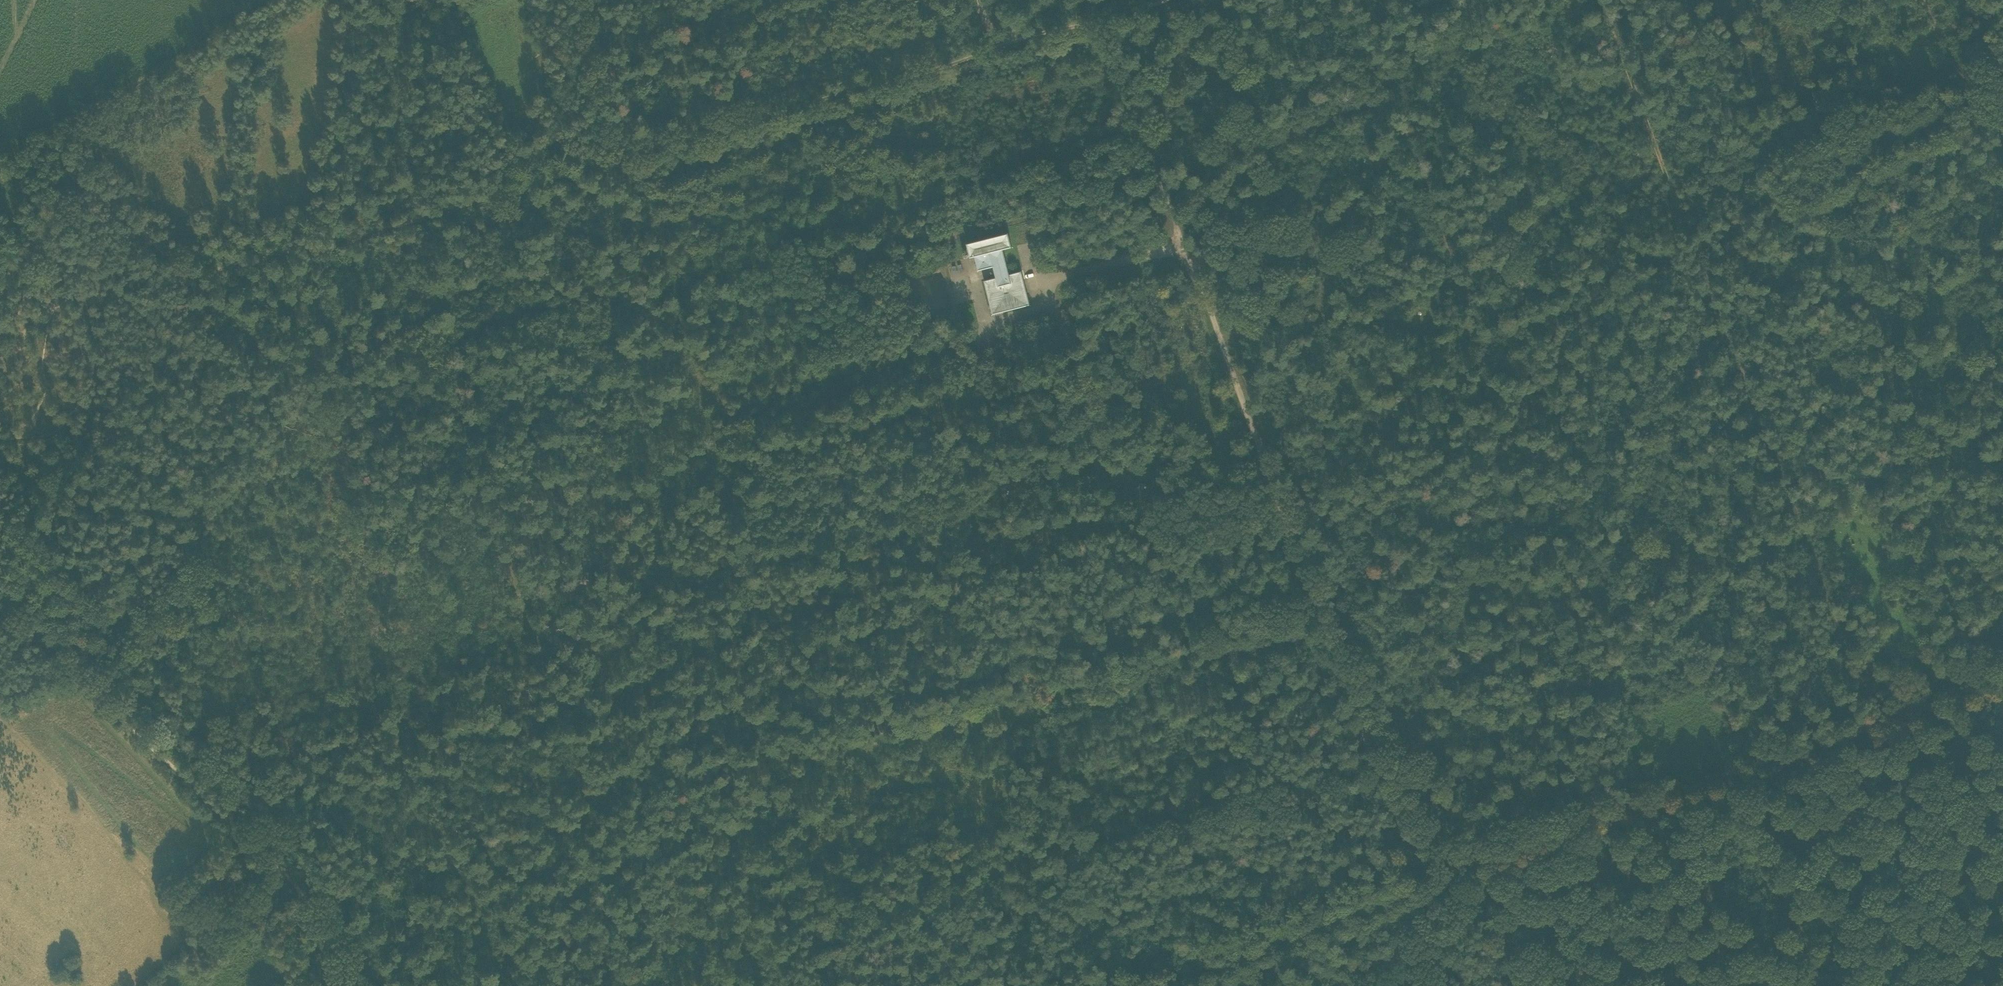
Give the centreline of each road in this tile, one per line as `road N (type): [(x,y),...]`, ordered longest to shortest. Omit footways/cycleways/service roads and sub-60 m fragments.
road 1 (track): [(78,184),(186,287),(1111,18)]
road 2 (track): [(1422,882),(1111,18)]
road 3 (track): [(2002,676),(1151,985)]
road 4 (track): [(1876,727),(1602,0)]
road 5 (track): [(0,612),(77,671),(281,864),(346,985)]
road 6 (track): [(424,216),(520,588)]
road 7 (track): [(1694,248),(1987,121)]
road 8 (track): [(78,184),(60,128),(267,0)]
road 9 (track): [(1383,985),(1474,863)]
road 10 (track): [(0,294),(78,184)]
road 11 (track): [(636,155),(678,281)]
road 12 (track): [(1518,985),(1474,863)]

